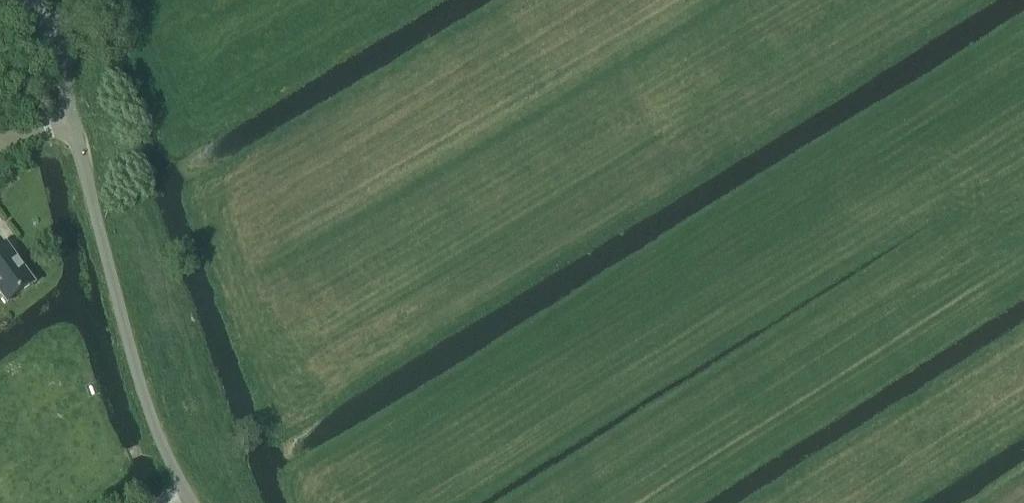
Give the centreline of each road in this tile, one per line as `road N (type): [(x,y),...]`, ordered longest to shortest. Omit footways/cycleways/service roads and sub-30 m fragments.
road 1 (unclassified): [(193,502),(134,362),(62,59),(27,0)]

